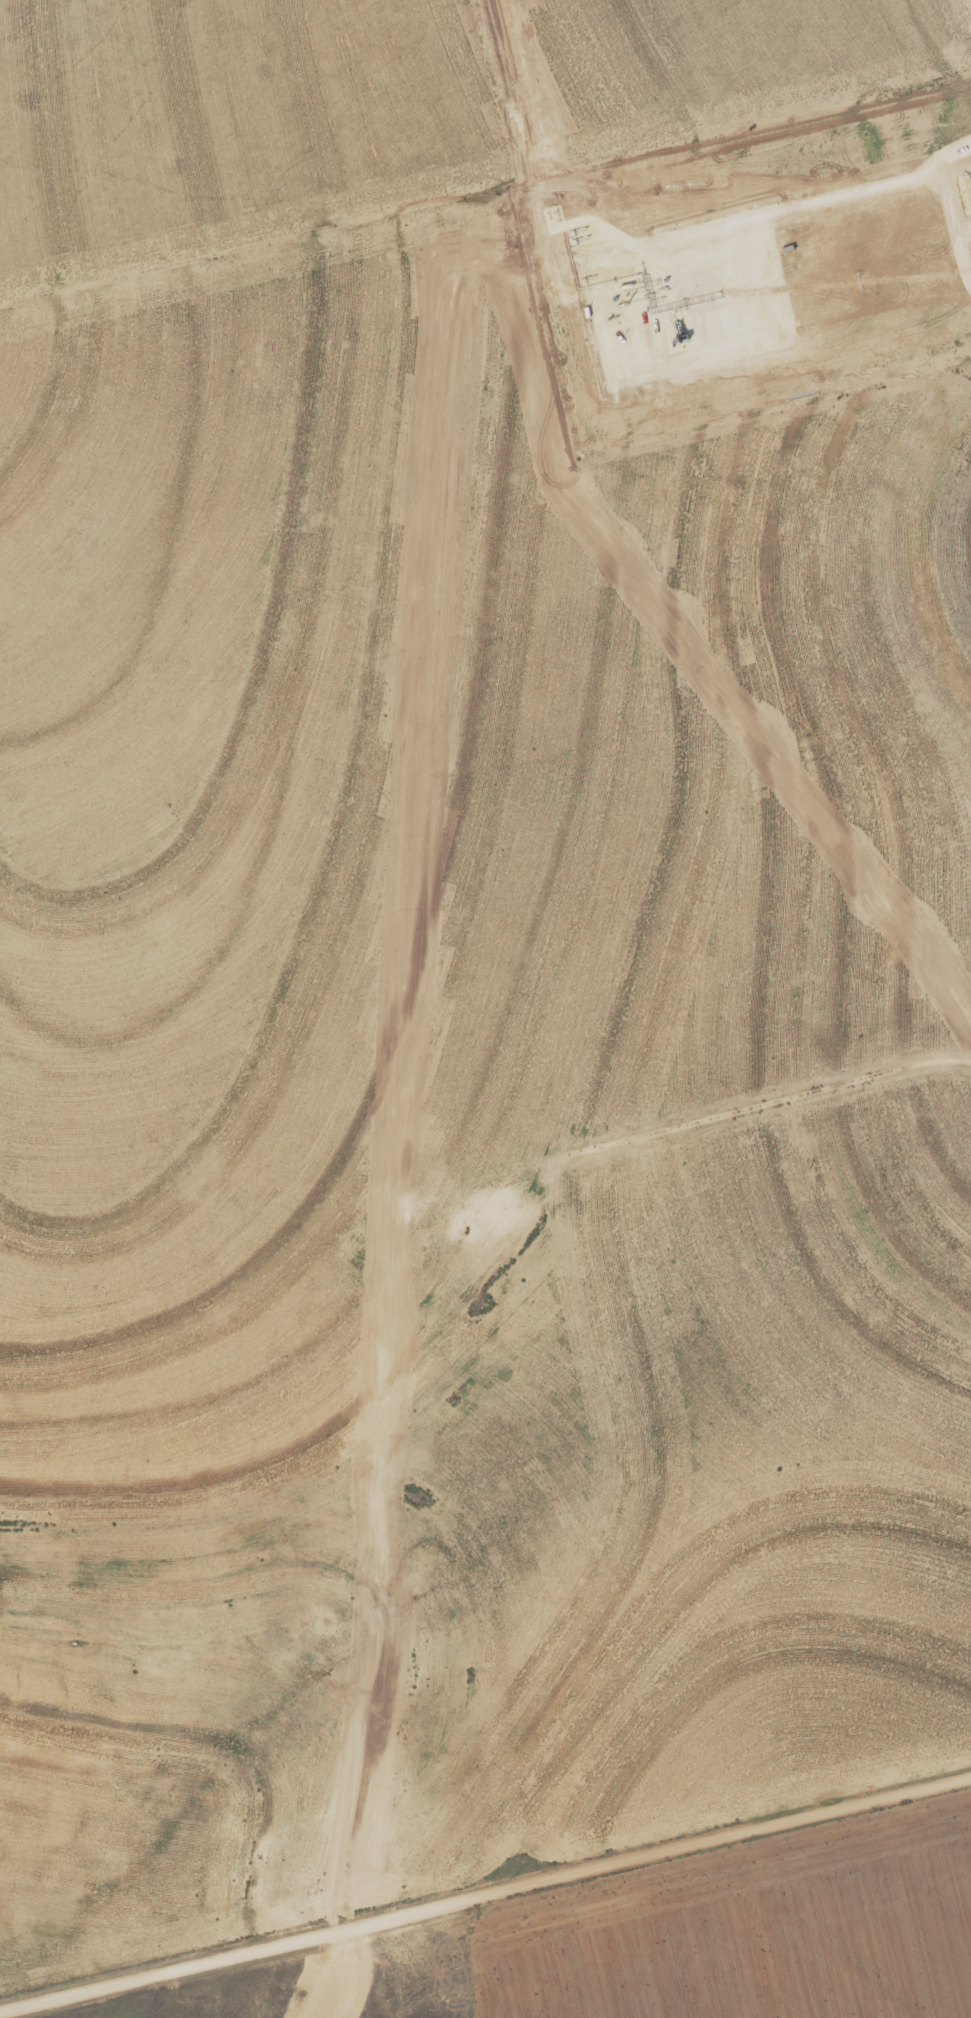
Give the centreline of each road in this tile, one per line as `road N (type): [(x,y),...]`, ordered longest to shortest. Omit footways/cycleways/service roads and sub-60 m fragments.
road 1 (residential): [(0,2009),(970,1776)]

